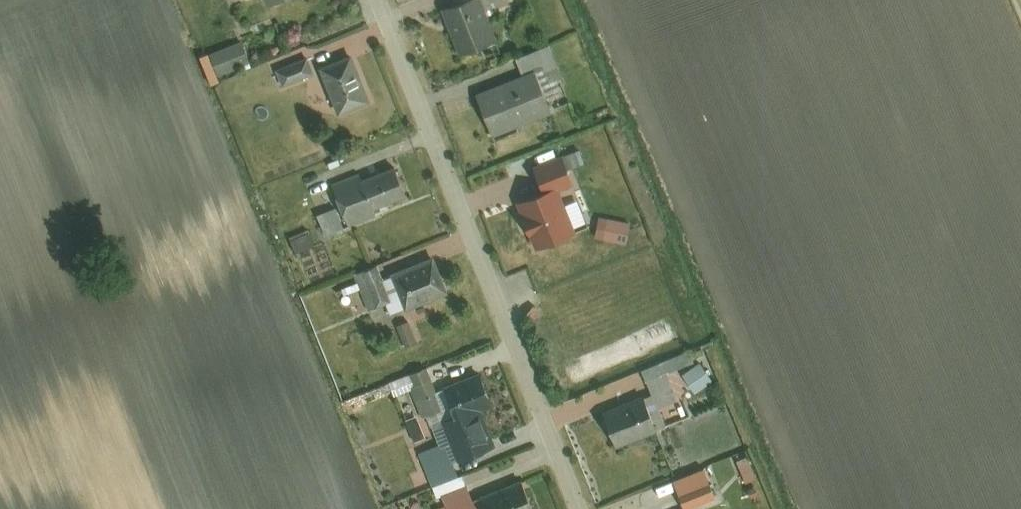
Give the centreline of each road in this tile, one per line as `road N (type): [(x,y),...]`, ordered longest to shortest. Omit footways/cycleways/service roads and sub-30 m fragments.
road 1 (residential): [(381,0),(583,508)]

